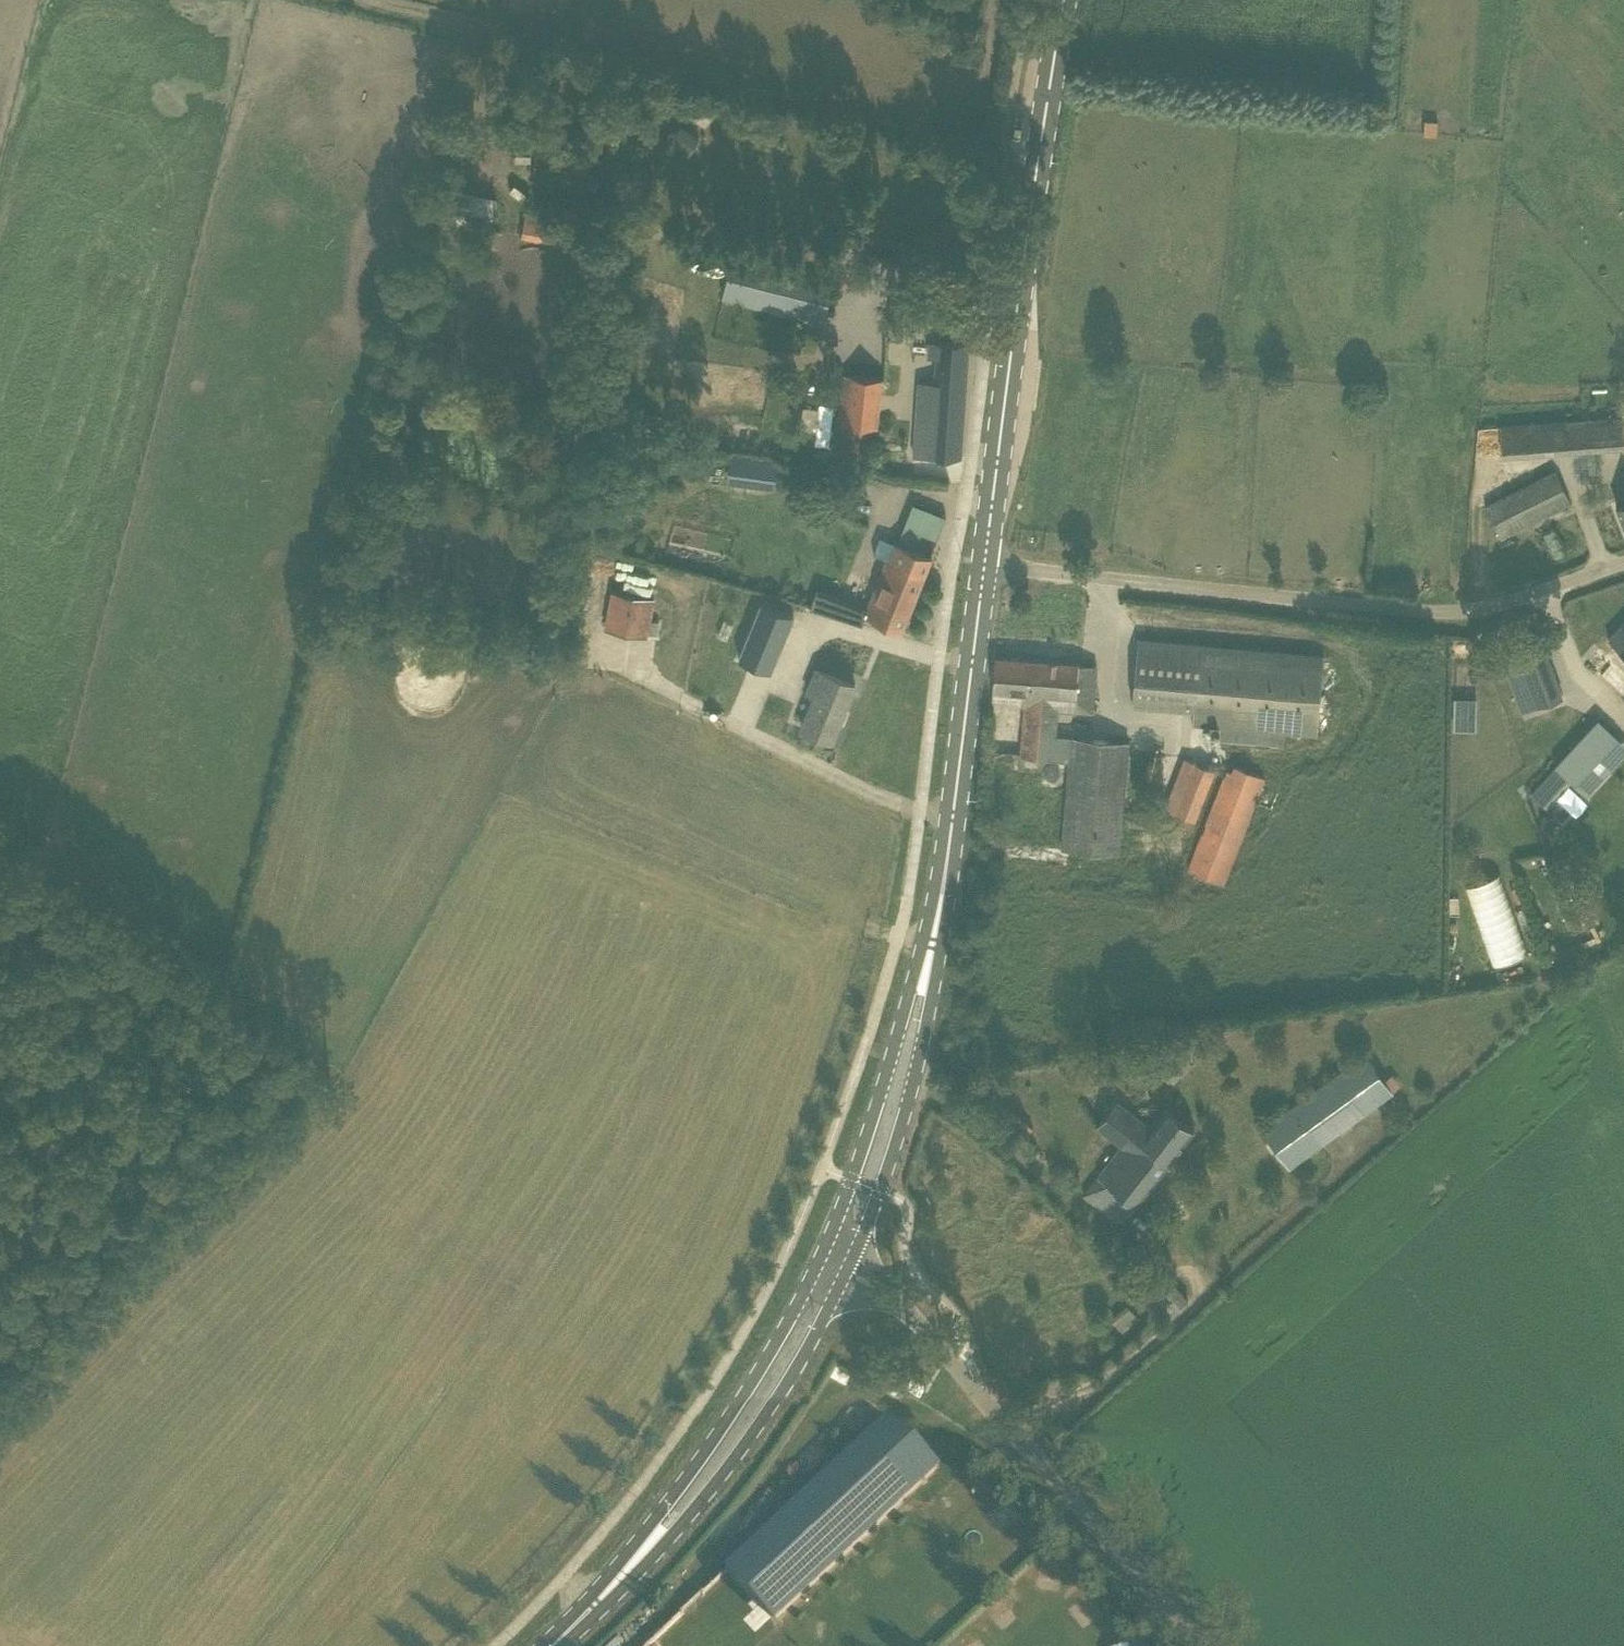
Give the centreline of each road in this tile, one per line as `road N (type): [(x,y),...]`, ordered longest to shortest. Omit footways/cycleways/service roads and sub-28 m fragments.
road 1 (unclassified): [(986,562),(1454,613),(1623,562)]
road 2 (secondary): [(986,562),(1065,0)]
road 3 (unclassified): [(1214,1645),(892,1291)]
road 4 (secondary): [(929,948),(946,880),(986,562)]
road 5 (secondary): [(822,1249),(749,1390),(670,1495),(634,1560)]
road 6 (secondary): [(634,1560),(698,1503),(797,1367),(840,1277)]
road 7 (secondary): [(929,948),(822,1249)]
road 8 (secondary): [(854,1249),(916,1066),(931,1000),(929,948)]

